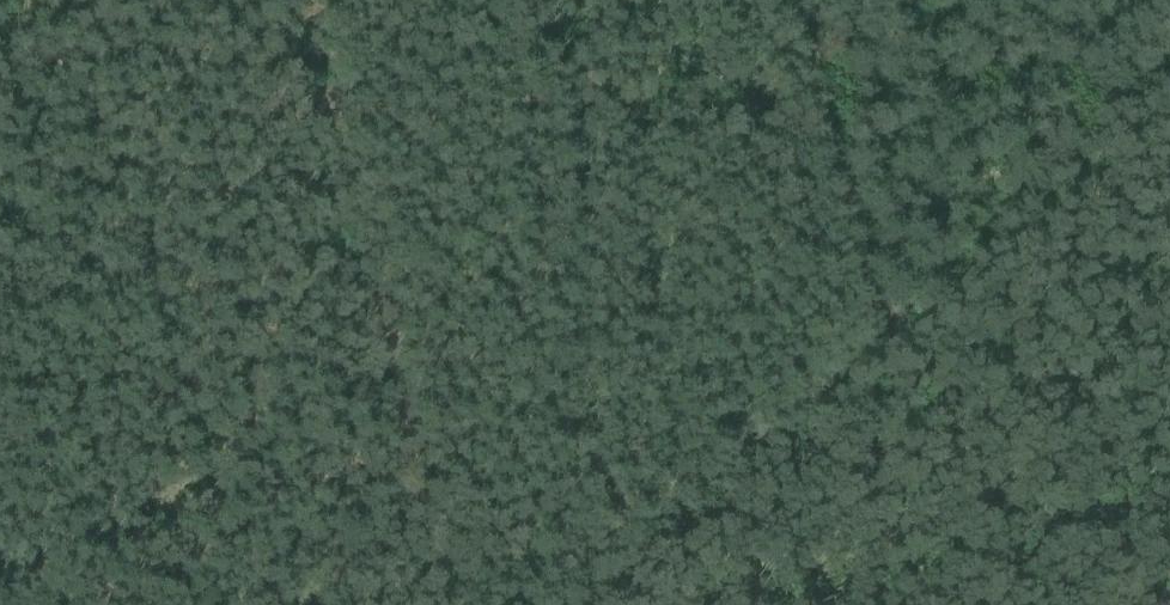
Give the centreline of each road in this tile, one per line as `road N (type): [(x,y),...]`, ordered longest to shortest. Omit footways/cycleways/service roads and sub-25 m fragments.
road 1 (track): [(795,0),(880,323),(1075,604)]
road 2 (track): [(304,0),(437,604)]

